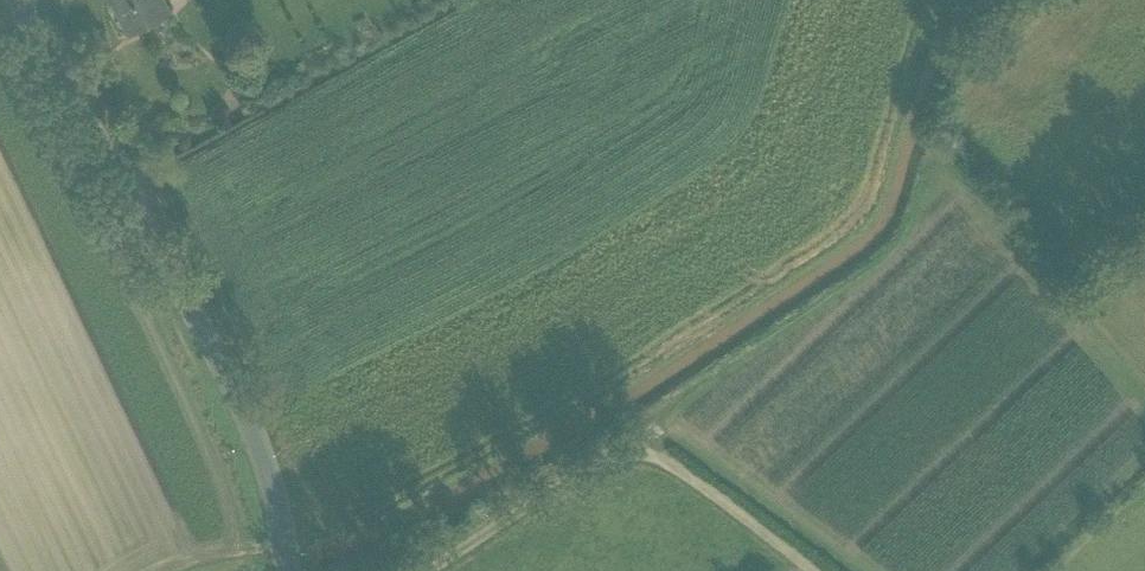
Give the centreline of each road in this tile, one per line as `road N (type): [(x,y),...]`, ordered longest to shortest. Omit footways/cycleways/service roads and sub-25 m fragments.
road 1 (unclassified): [(289,570),(256,437),(13,0)]
road 2 (track): [(412,570),(590,463),(650,452),(670,459),(806,570)]

